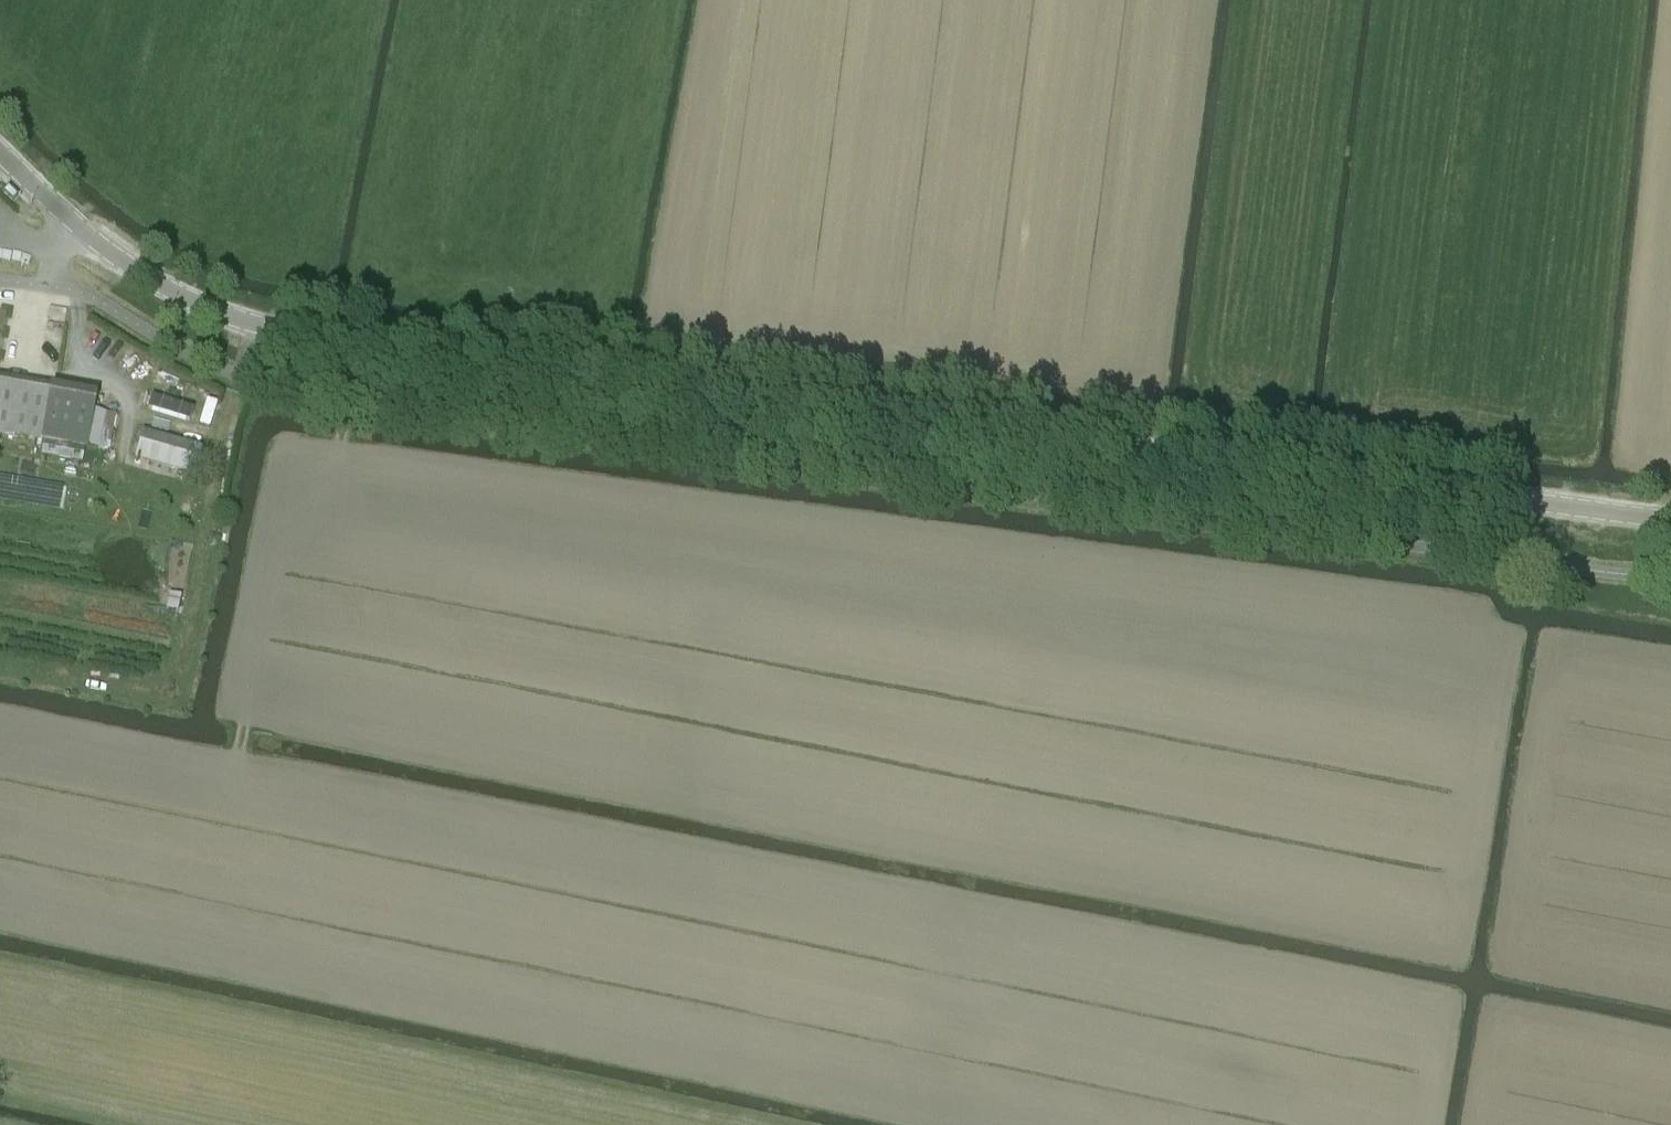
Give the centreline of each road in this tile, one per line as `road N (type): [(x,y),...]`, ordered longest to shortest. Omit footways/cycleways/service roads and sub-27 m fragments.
road 1 (unclassified): [(1670,519),(276,325),(175,295),(76,228),(0,153)]

